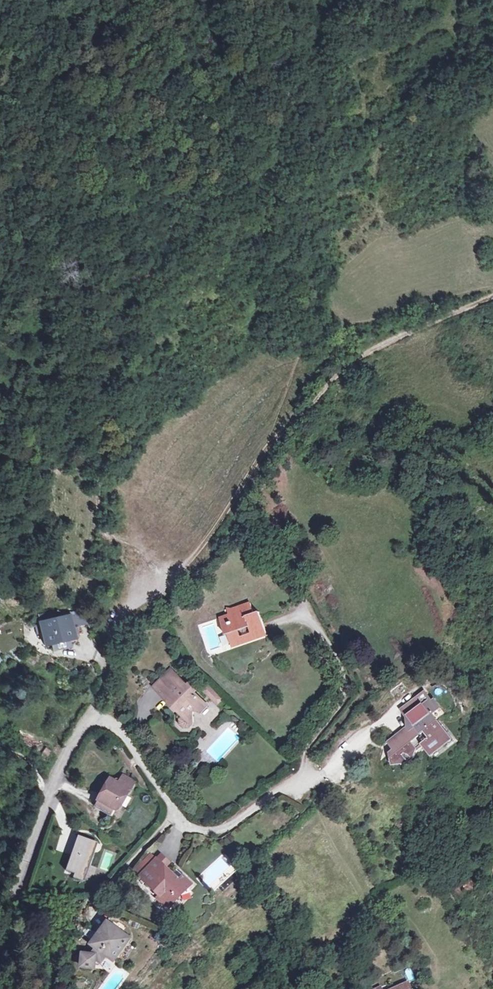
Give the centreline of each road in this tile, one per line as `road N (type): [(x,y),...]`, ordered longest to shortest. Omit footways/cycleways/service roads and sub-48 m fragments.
road 1 (track): [(492,296),(372,348),(338,373),(183,565),(137,603)]
road 2 (residential): [(89,715),(124,734),(179,822),(200,831),(222,830),(308,771)]
road 3 (residential): [(0,927),(89,715)]
road 4 (residential): [(89,715),(137,603)]

